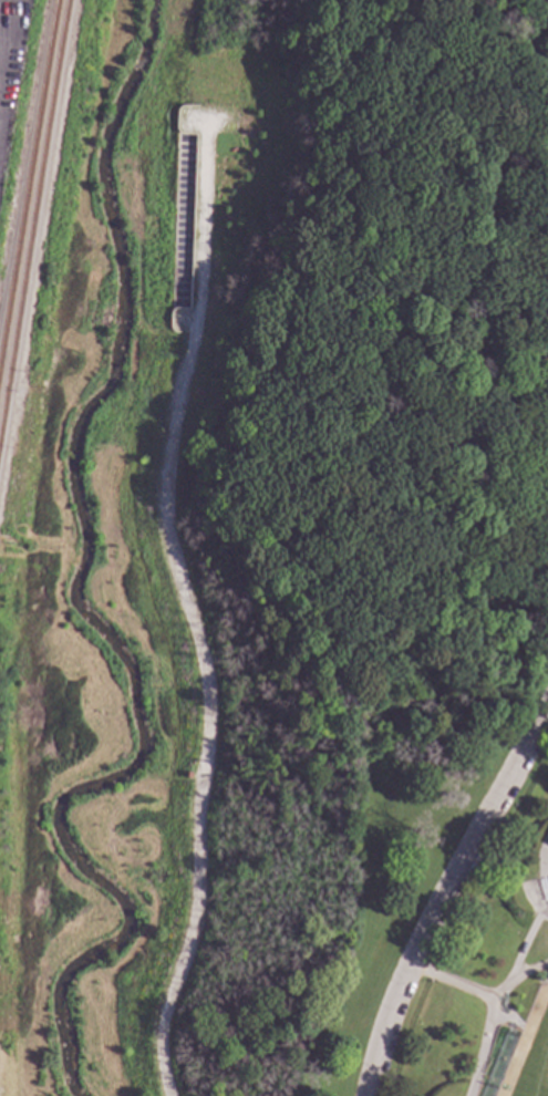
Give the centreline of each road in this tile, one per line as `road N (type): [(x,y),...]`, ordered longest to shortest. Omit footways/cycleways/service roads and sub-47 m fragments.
road 1 (tertiary): [(547,708),(395,997),(369,1095)]

